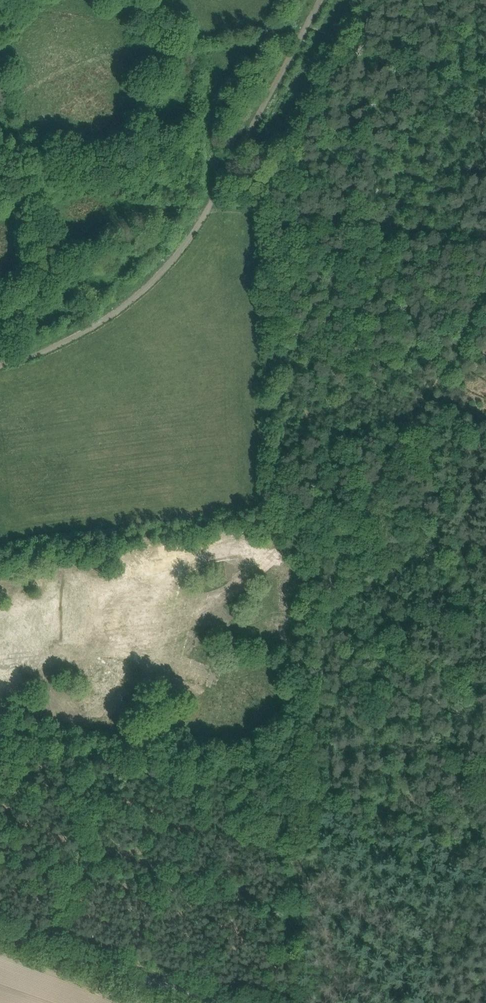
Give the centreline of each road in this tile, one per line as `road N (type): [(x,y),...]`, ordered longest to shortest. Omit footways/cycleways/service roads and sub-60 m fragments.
road 1 (track): [(333,576),(485,287)]
road 2 (tertiary): [(209,1002),(0,931)]

